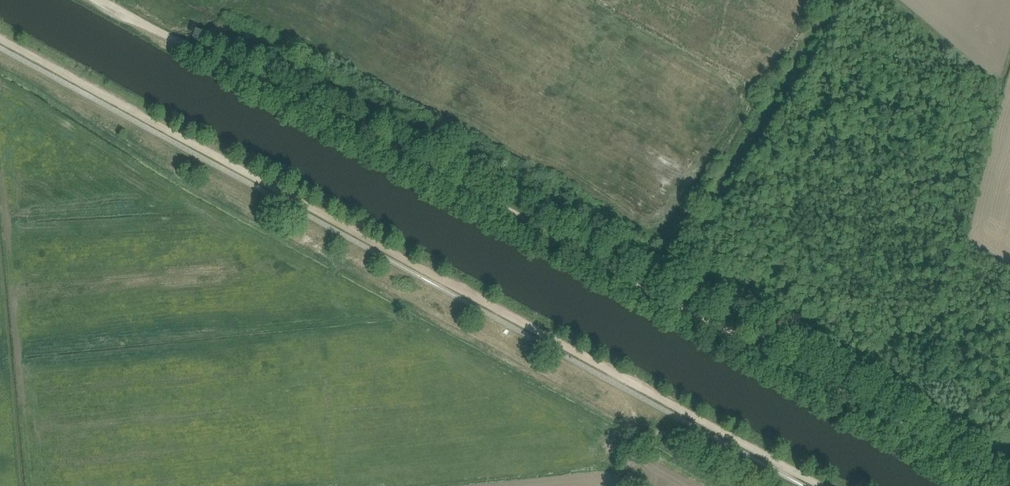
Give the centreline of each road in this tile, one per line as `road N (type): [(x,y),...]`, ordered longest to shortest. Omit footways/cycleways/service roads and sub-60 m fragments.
road 1 (track): [(93,0),(243,70),(1009,482)]
road 2 (track): [(833,485),(0,30)]
road 3 (track): [(842,390),(688,279),(687,249),(833,0)]
road 4 (track): [(724,440),(714,451),(678,438),(641,443),(634,485)]

